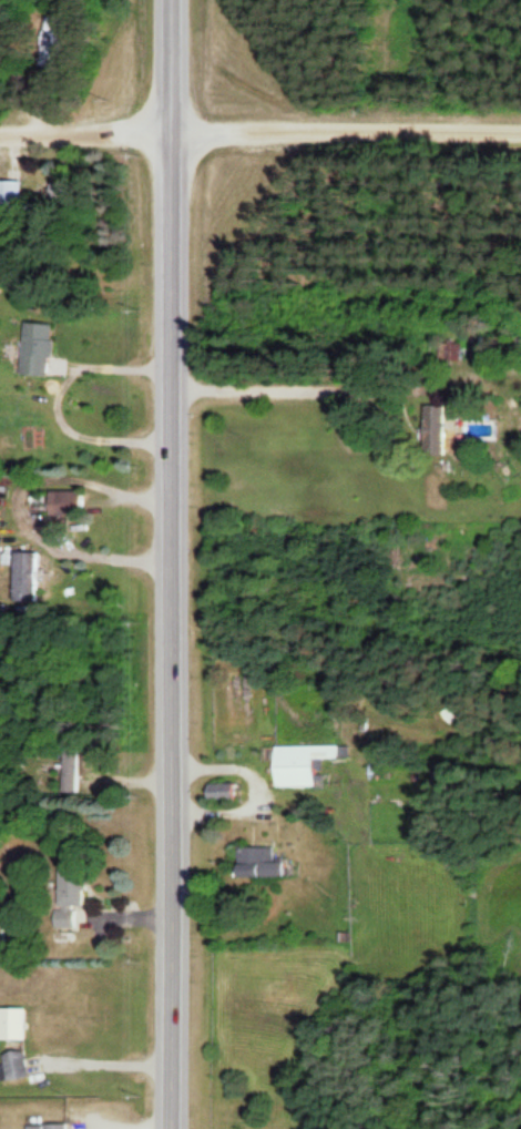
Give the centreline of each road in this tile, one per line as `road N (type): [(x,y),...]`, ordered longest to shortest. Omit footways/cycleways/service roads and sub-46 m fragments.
road 1 (primary): [(172,1128),(172,0)]
road 2 (residential): [(172,133),(520,135)]
road 3 (residential): [(172,133),(0,132)]

